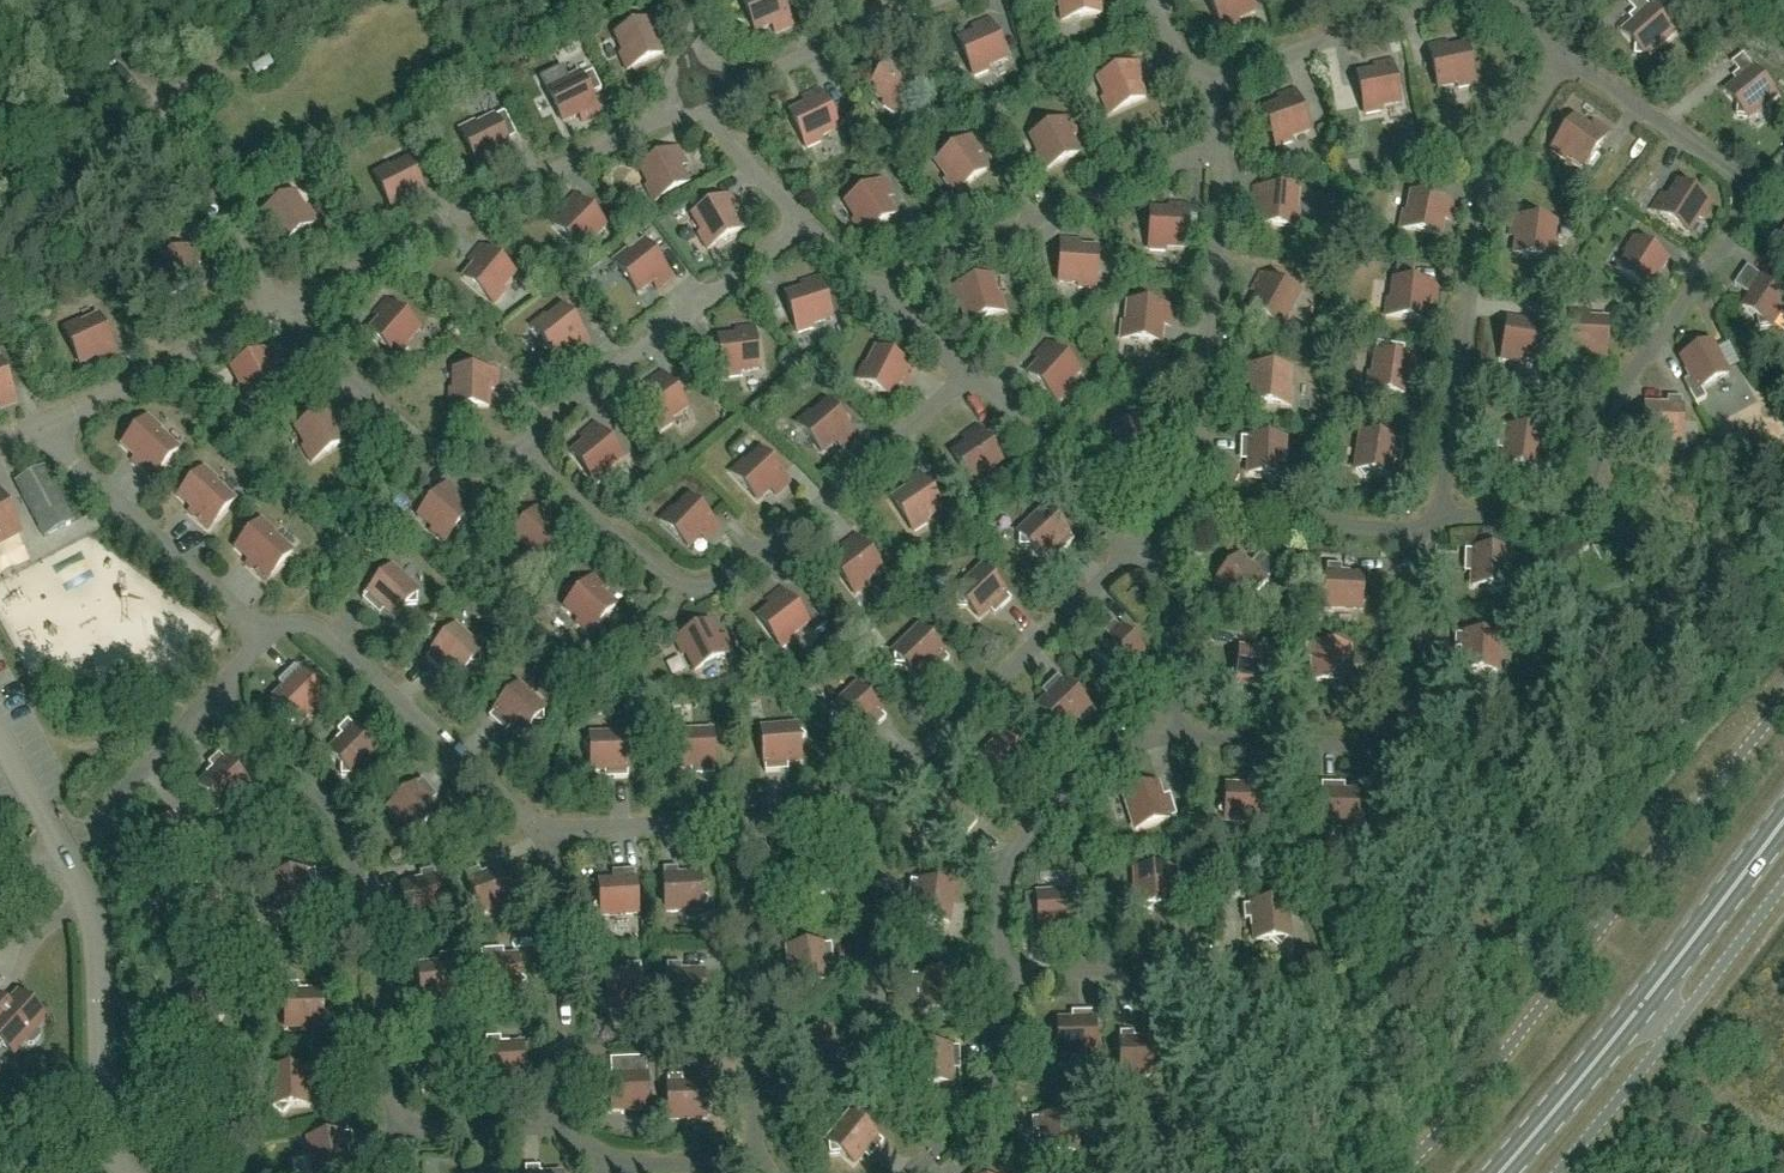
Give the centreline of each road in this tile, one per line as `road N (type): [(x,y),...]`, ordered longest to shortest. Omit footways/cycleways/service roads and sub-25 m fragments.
road 1 (primary): [(1499,1172),(1783,819)]
road 2 (unclassified): [(132,1172),(120,1161),(108,1102),(92,896),(65,856)]
road 3 (unclassified): [(65,856),(0,736)]

